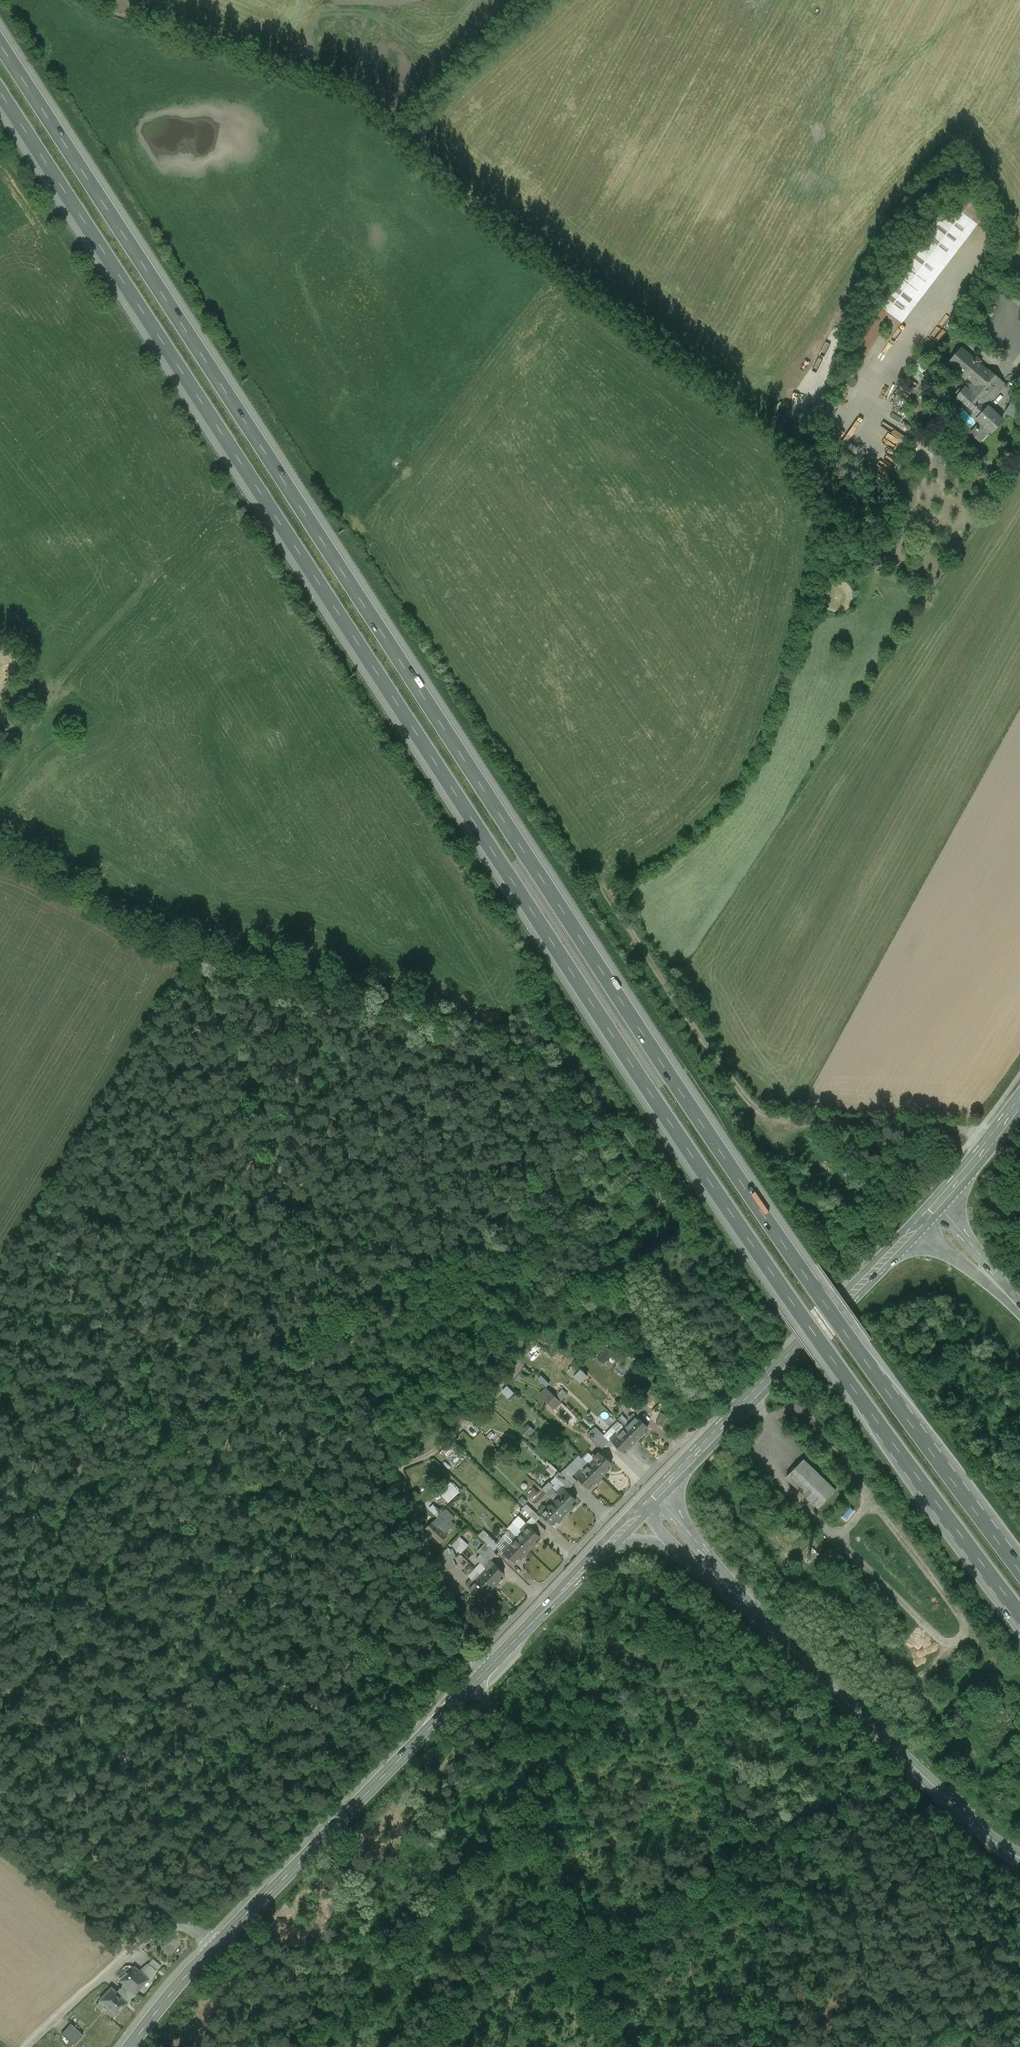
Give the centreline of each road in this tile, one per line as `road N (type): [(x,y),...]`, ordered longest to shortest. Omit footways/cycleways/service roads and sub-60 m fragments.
road 1 (motorway): [(1019,1571),(672,1078),(0,43)]
road 2 (motorway): [(0,92),(803,1315),(1019,1613)]
road 3 (unclassified): [(480,1678),(212,975),(189,949),(82,884),(0,849)]
road 4 (track): [(369,533),(386,546),(417,614),(741,1094),(782,1119),(961,1129),(991,1142)]
road 5 (unclassified): [(619,2046),(480,1678)]
road 6 (motorway): [(1019,1861),(954,1809),(740,1601)]
road 7 (secondary): [(480,1678),(216,1950)]
road 8 (secondary): [(919,1225),(656,1496)]
road 9 (unclassified): [(32,2046),(152,1938),(186,1930),(216,1950)]
road 10 (secondary): [(605,1548),(480,1678)]
road 11 (motorway): [(740,1601),(656,1496)]
road 12 (tertiary): [(1019,1102),(937,1204)]
road 13 (secondary): [(216,1950),(138,2046)]

